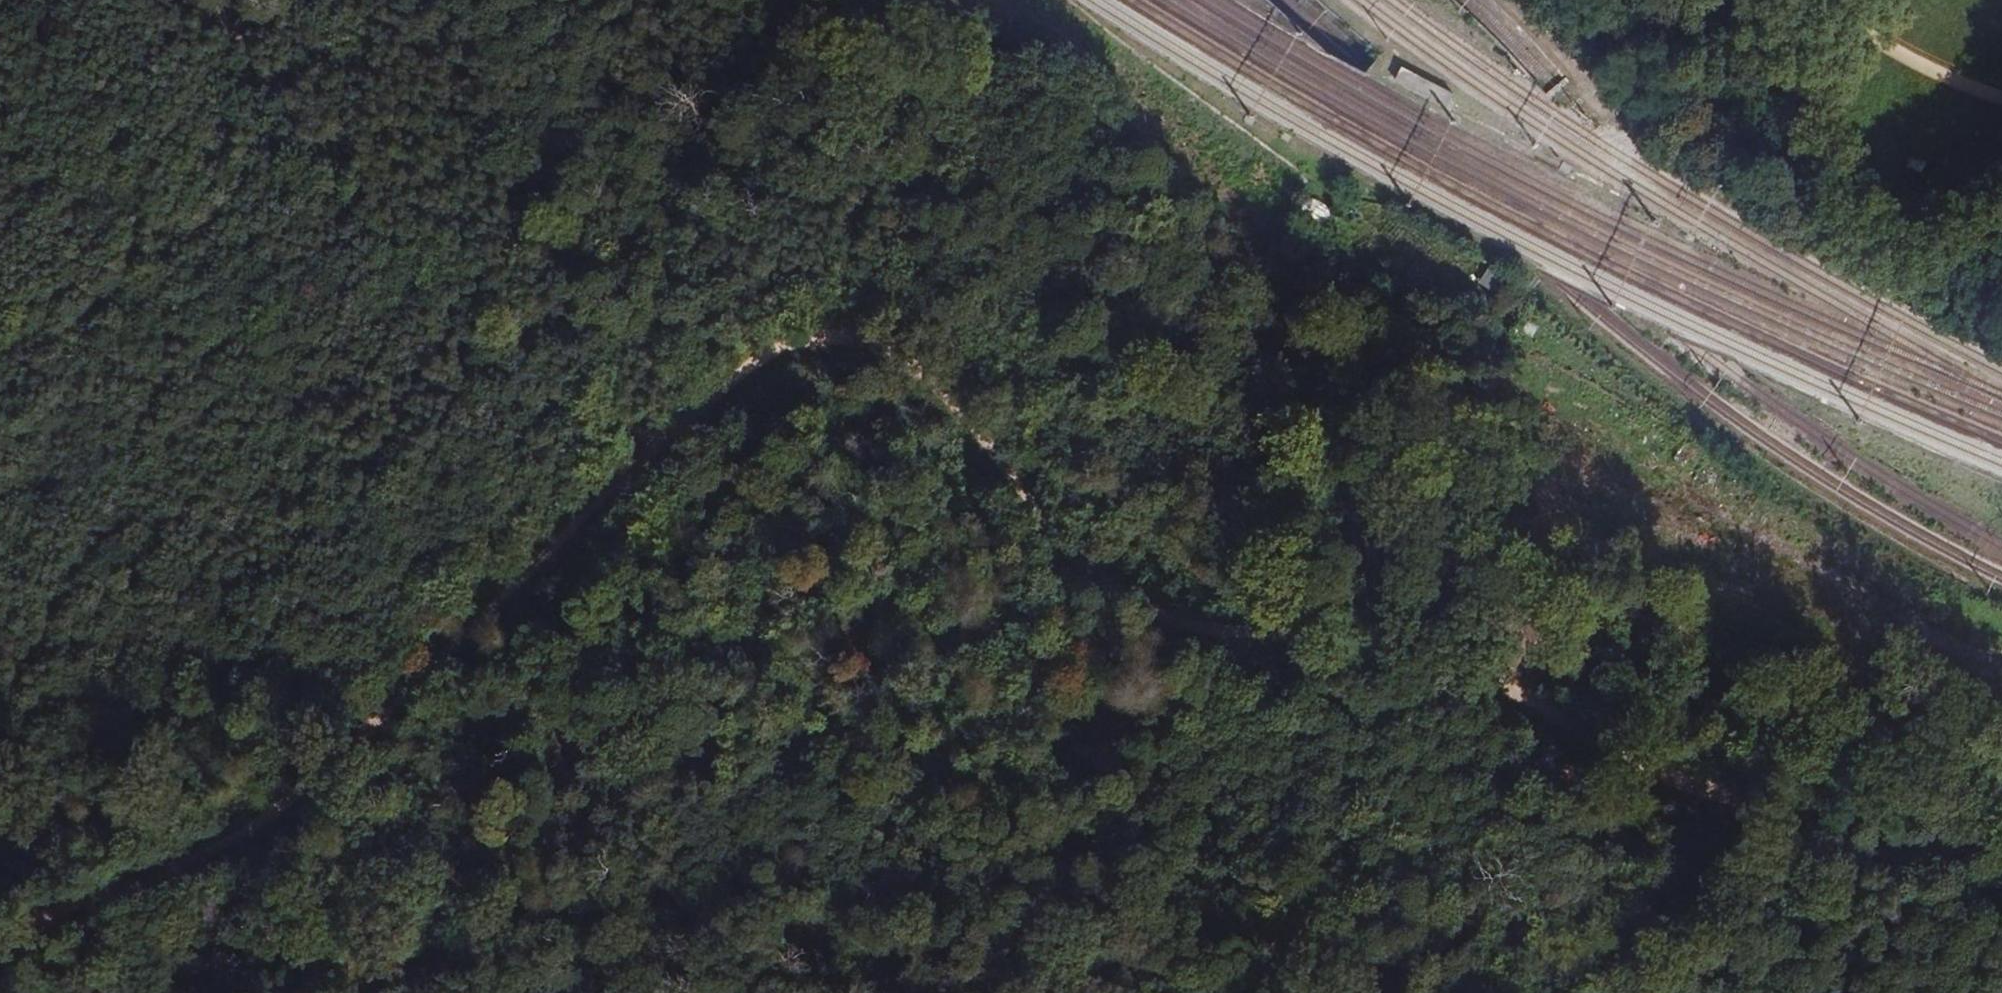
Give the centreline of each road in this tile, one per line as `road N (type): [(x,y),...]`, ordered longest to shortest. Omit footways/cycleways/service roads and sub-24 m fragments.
road 1 (track): [(2001,883),(1884,856),(1799,819),(1692,791),(1428,660),(1209,631),(1147,612),(1074,550),(961,410),(915,367),(866,341),(802,340),(748,366),(658,445)]
road 2 (track): [(658,445),(351,755),(172,883),(88,902),(0,938)]
road 3 (track): [(658,445),(505,374),(397,256),(209,0)]

